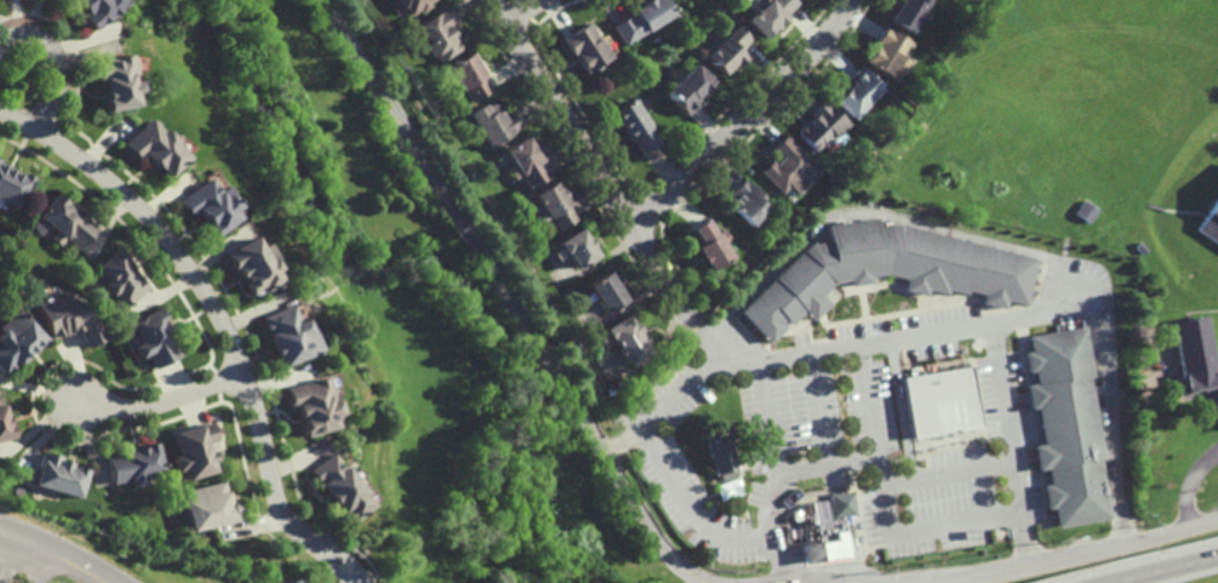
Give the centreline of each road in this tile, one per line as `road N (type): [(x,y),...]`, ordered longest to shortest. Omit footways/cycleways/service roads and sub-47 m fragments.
road 1 (residential): [(711,582),(671,558),(635,505),(324,0)]
road 2 (residential): [(360,582),(290,525),(222,321),(168,240),(82,159),(0,108)]
road 3 (residential): [(697,324),(493,0)]
road 4 (residential): [(634,221),(766,99),(855,0)]
road 5 (residential): [(920,582),(1217,523)]
road 6 (residential): [(242,375),(149,406),(74,404)]
road 7 (residential): [(44,131),(62,78),(59,57),(38,35),(23,33),(0,46)]
road 8 (secondary): [(110,582),(0,529)]
road 9 (trunk): [(1217,555),(1100,582)]

